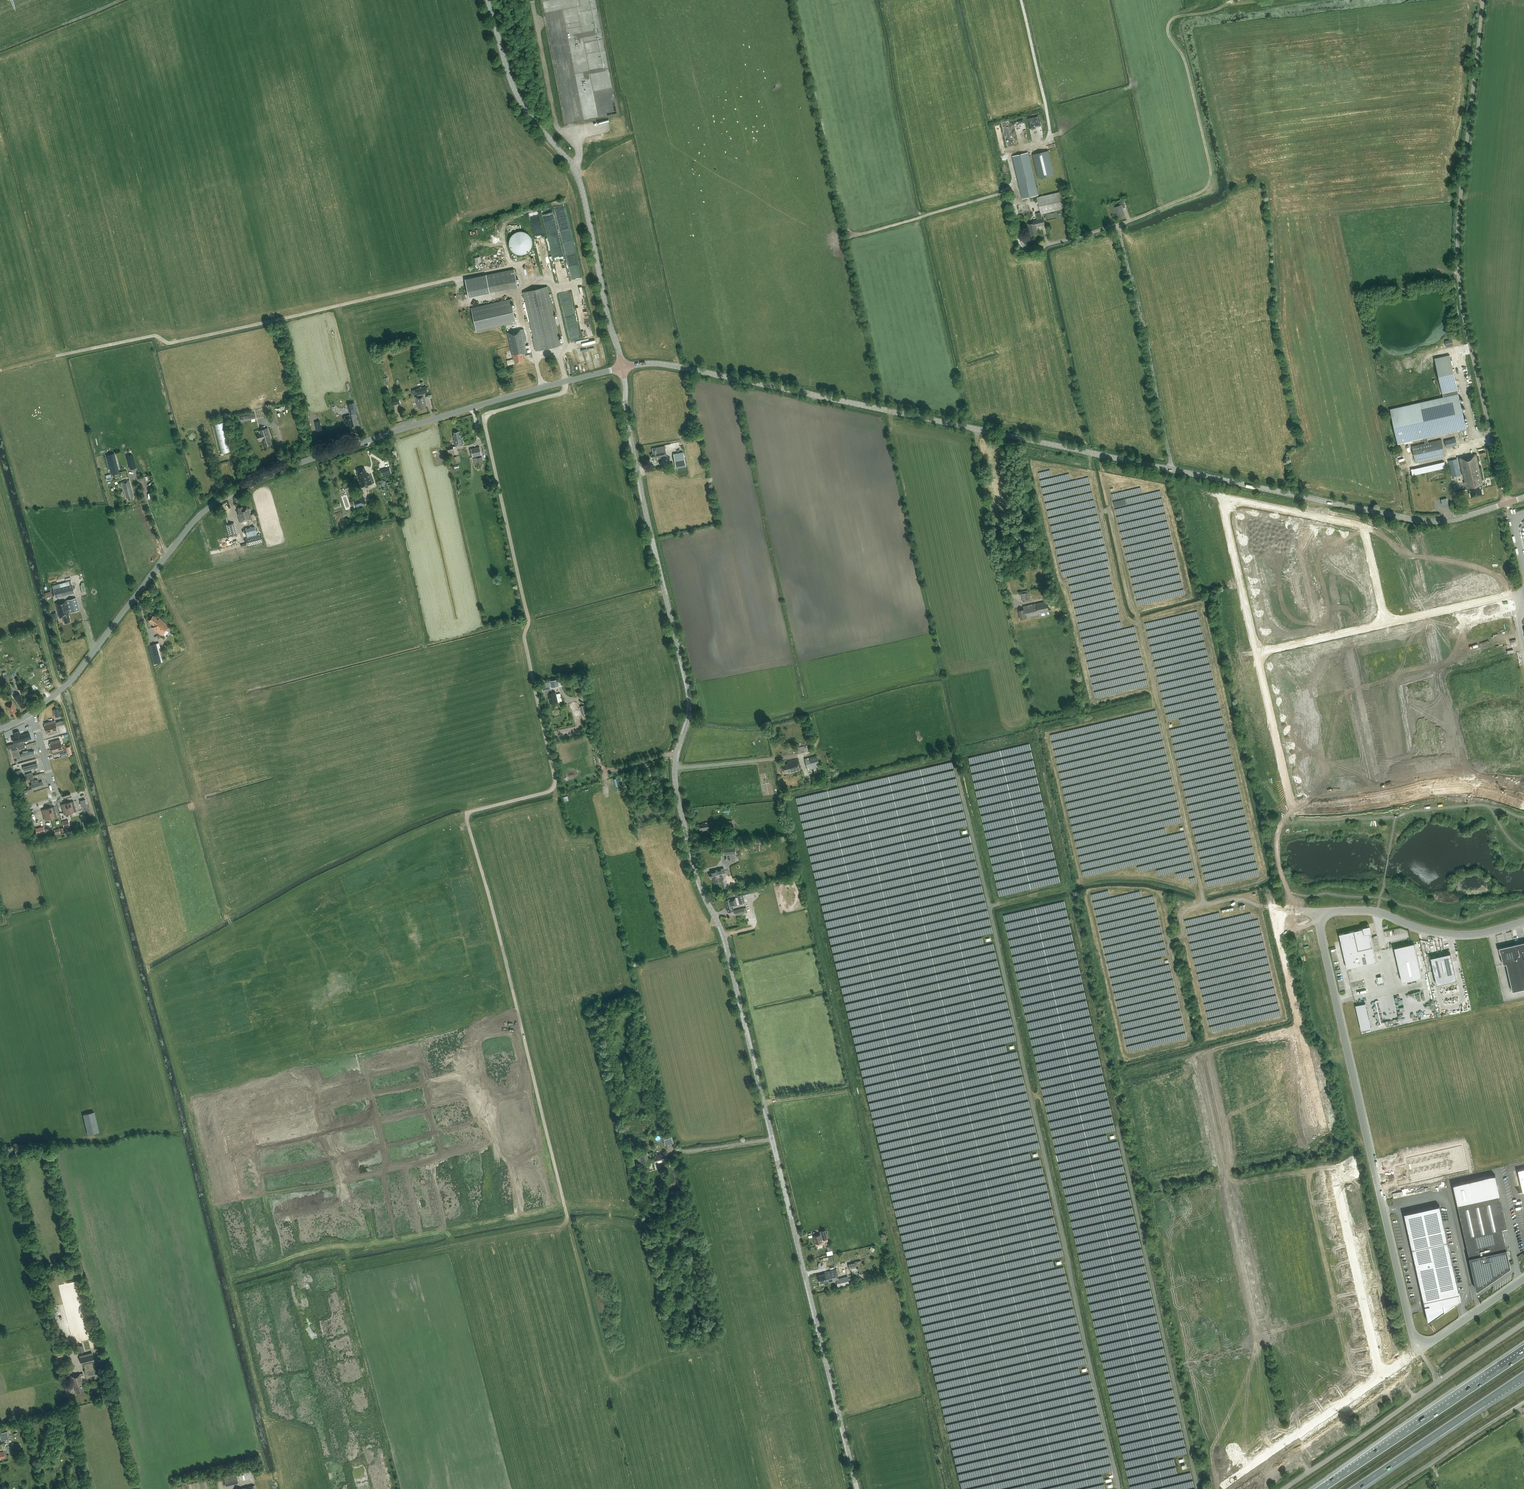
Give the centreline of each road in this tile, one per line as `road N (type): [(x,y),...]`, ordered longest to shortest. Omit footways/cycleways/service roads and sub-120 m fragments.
road 1 (unclassified): [(858,1488),(724,936),(697,878),(678,801),(675,768),(689,700),(625,412),(623,367)]
road 2 (tertiary): [(1507,502),(1455,519),(1412,519),(673,365),(623,367)]
road 3 (tertiary): [(30,715),(76,674),(192,524),(240,487),(485,403),(623,367)]
road 4 (unclassified): [(1321,913),(1413,1335),(1434,1342),(1523,1279)]
road 5 (unclassified): [(1507,502),(1459,287),(1457,223),(1482,0)]
road 6 (unknown): [(1242,651),(1191,495),(1363,530),(1380,627)]
road 7 (unknown): [(1242,651),(1281,815),(1438,795),(1523,805)]
road 8 (tertiary): [(623,367),(582,187),(525,108),(489,0)]
road 9 (unclassified): [(1284,1488),(1523,1323)]
road 10 (unknown): [(1522,602),(1242,651)]
road 11 (motorway): [(1523,1353),(1321,1488)]
road 12 (track): [(1021,0),(1050,132),(1010,152),(1016,189)]
road 13 (unclassified): [(1523,921),(1458,934),(1377,911),(1321,913)]
road 14 (motorway): [(1355,1488),(1523,1375)]
road 15 (track): [(834,241),(1016,189)]
road 16 (track): [(975,429),(1011,594)]
road 17 (unclassified): [(1392,1488),(1523,1403)]
road 18 (track): [(677,753),(603,769),(584,694)]
road 19 (track): [(56,695),(97,828)]
road 20 (track): [(675,768),(796,756)]

